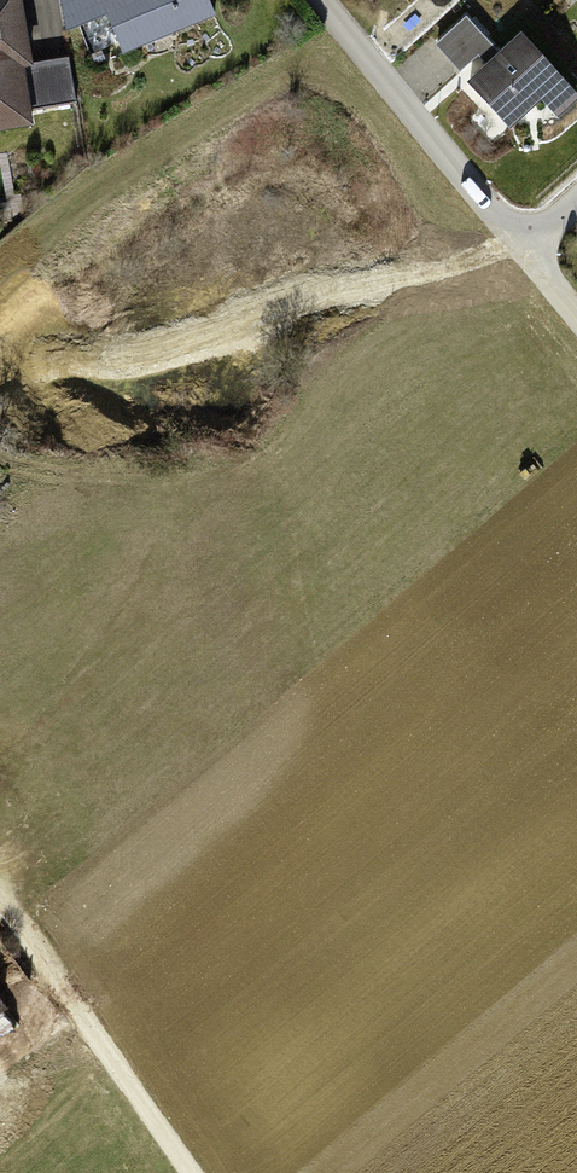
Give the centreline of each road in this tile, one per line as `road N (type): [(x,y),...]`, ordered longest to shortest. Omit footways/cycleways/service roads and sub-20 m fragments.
road 1 (residential): [(522,254),(318,0)]
road 2 (track): [(192,1172),(60,987)]

